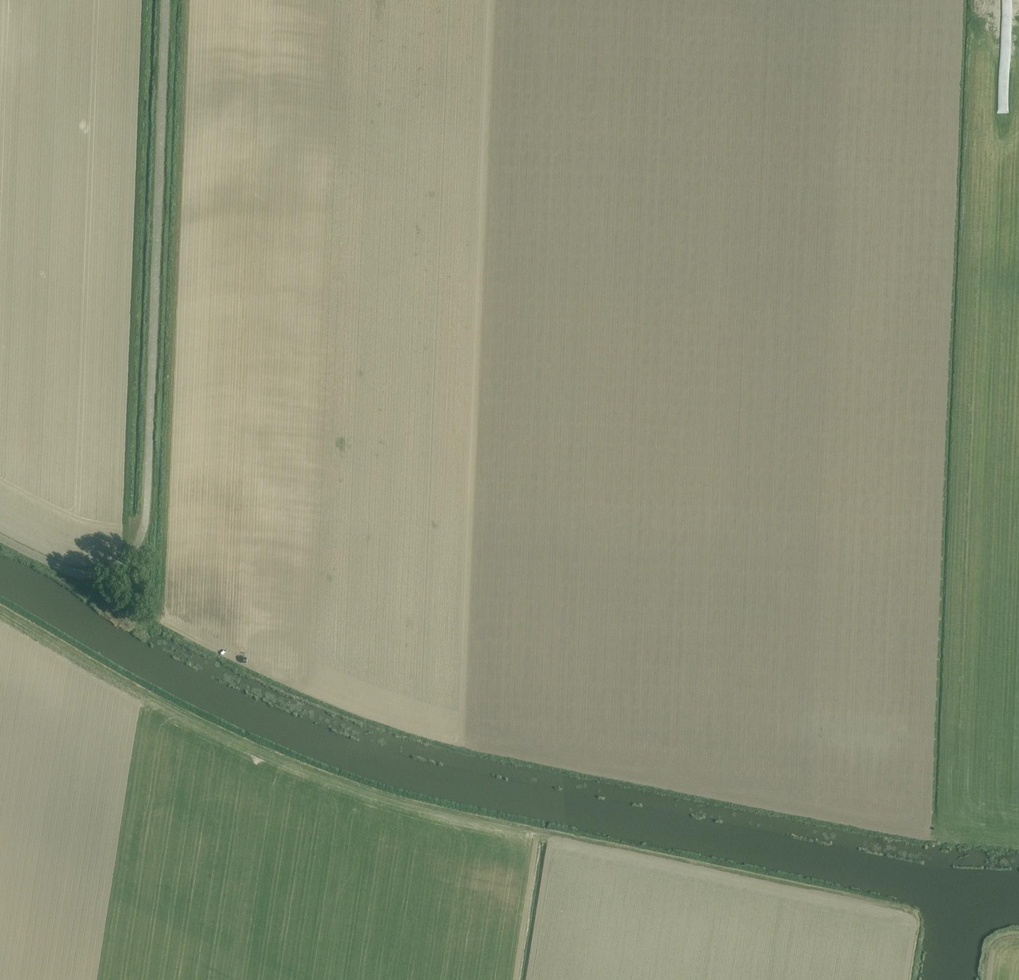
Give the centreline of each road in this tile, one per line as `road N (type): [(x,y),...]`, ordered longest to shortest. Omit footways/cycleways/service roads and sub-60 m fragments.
road 1 (track): [(0,620),(219,740),(333,792),(428,821),(539,836),(516,979)]

